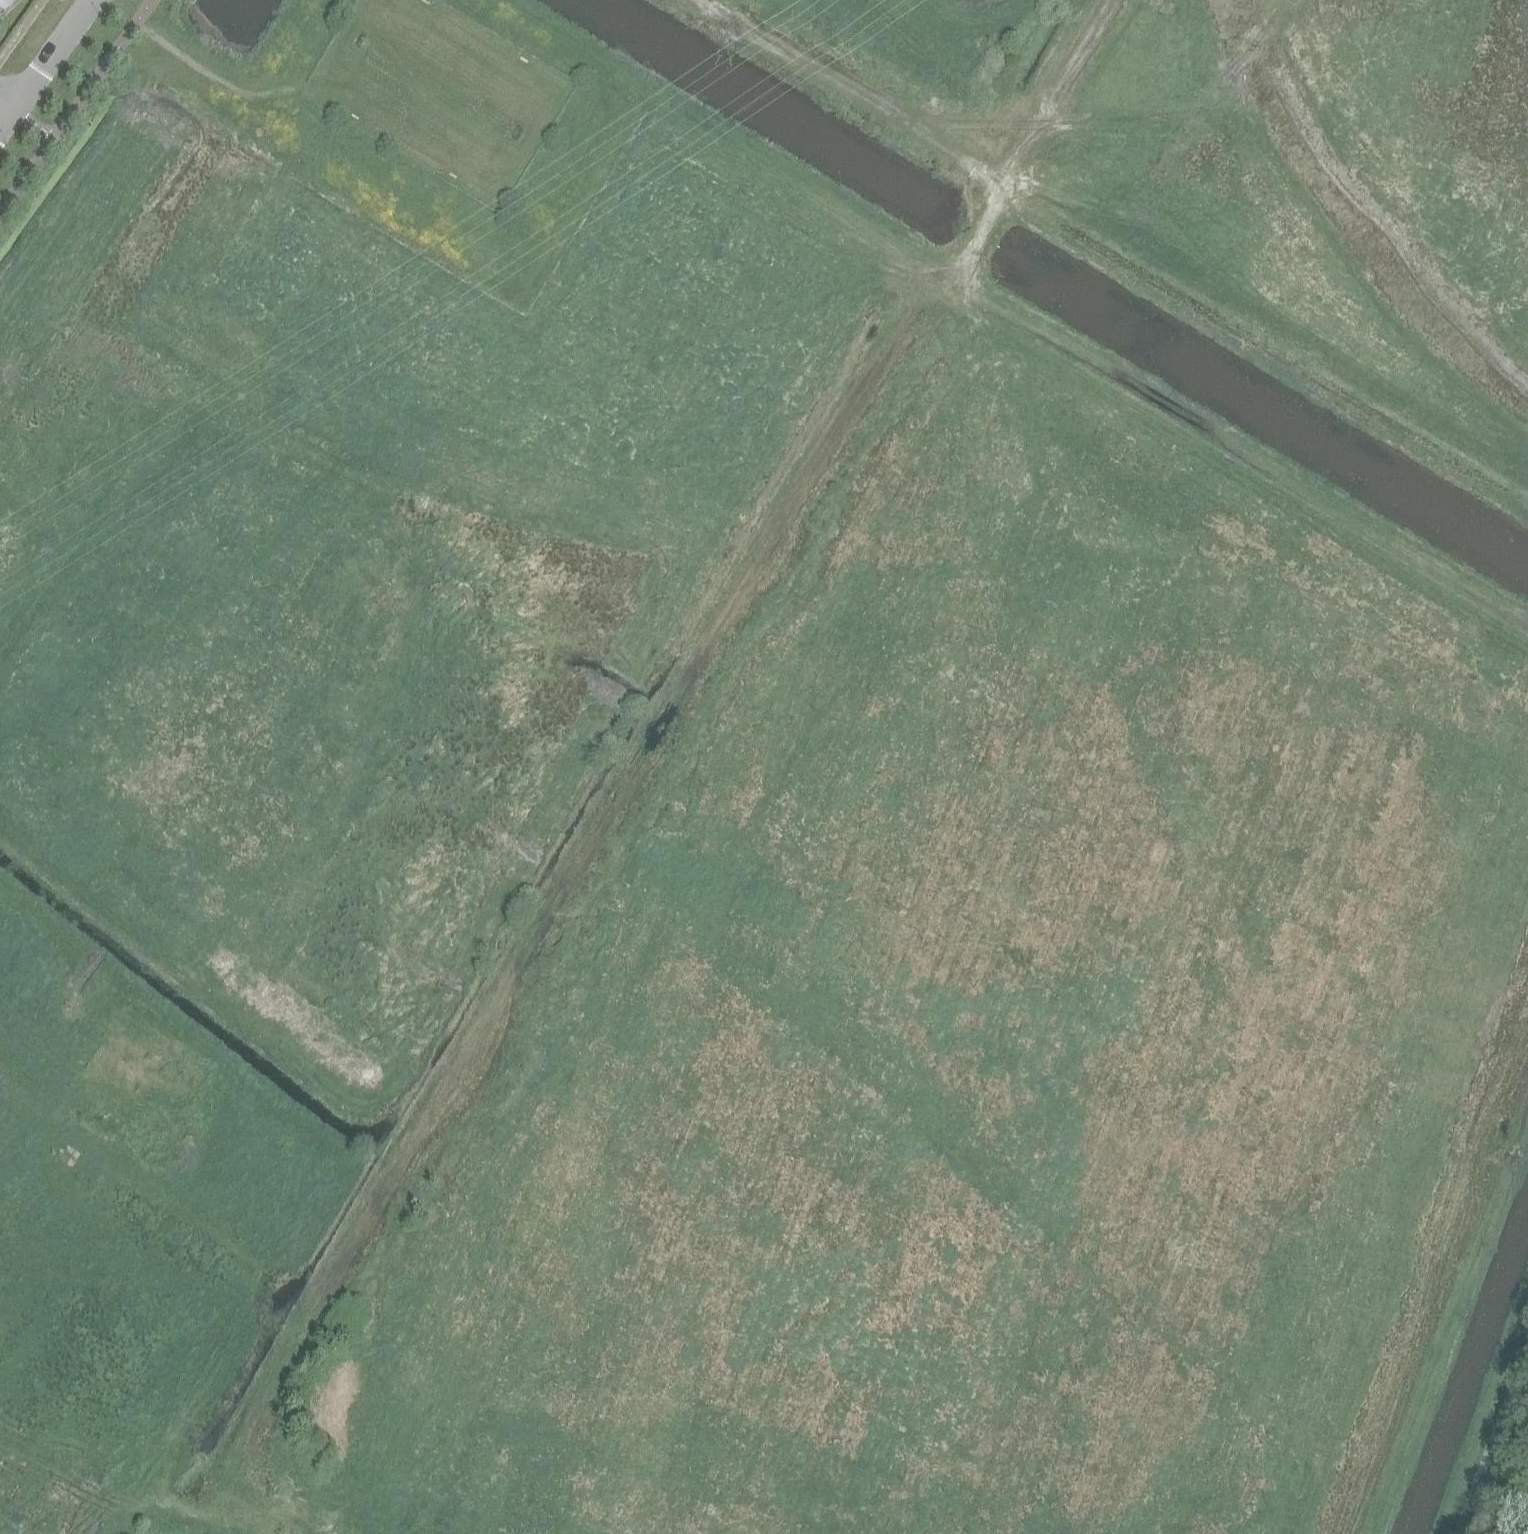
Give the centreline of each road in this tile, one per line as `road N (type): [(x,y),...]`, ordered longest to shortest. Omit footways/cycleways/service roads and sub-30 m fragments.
road 1 (unclassified): [(14,106),(90,0)]

